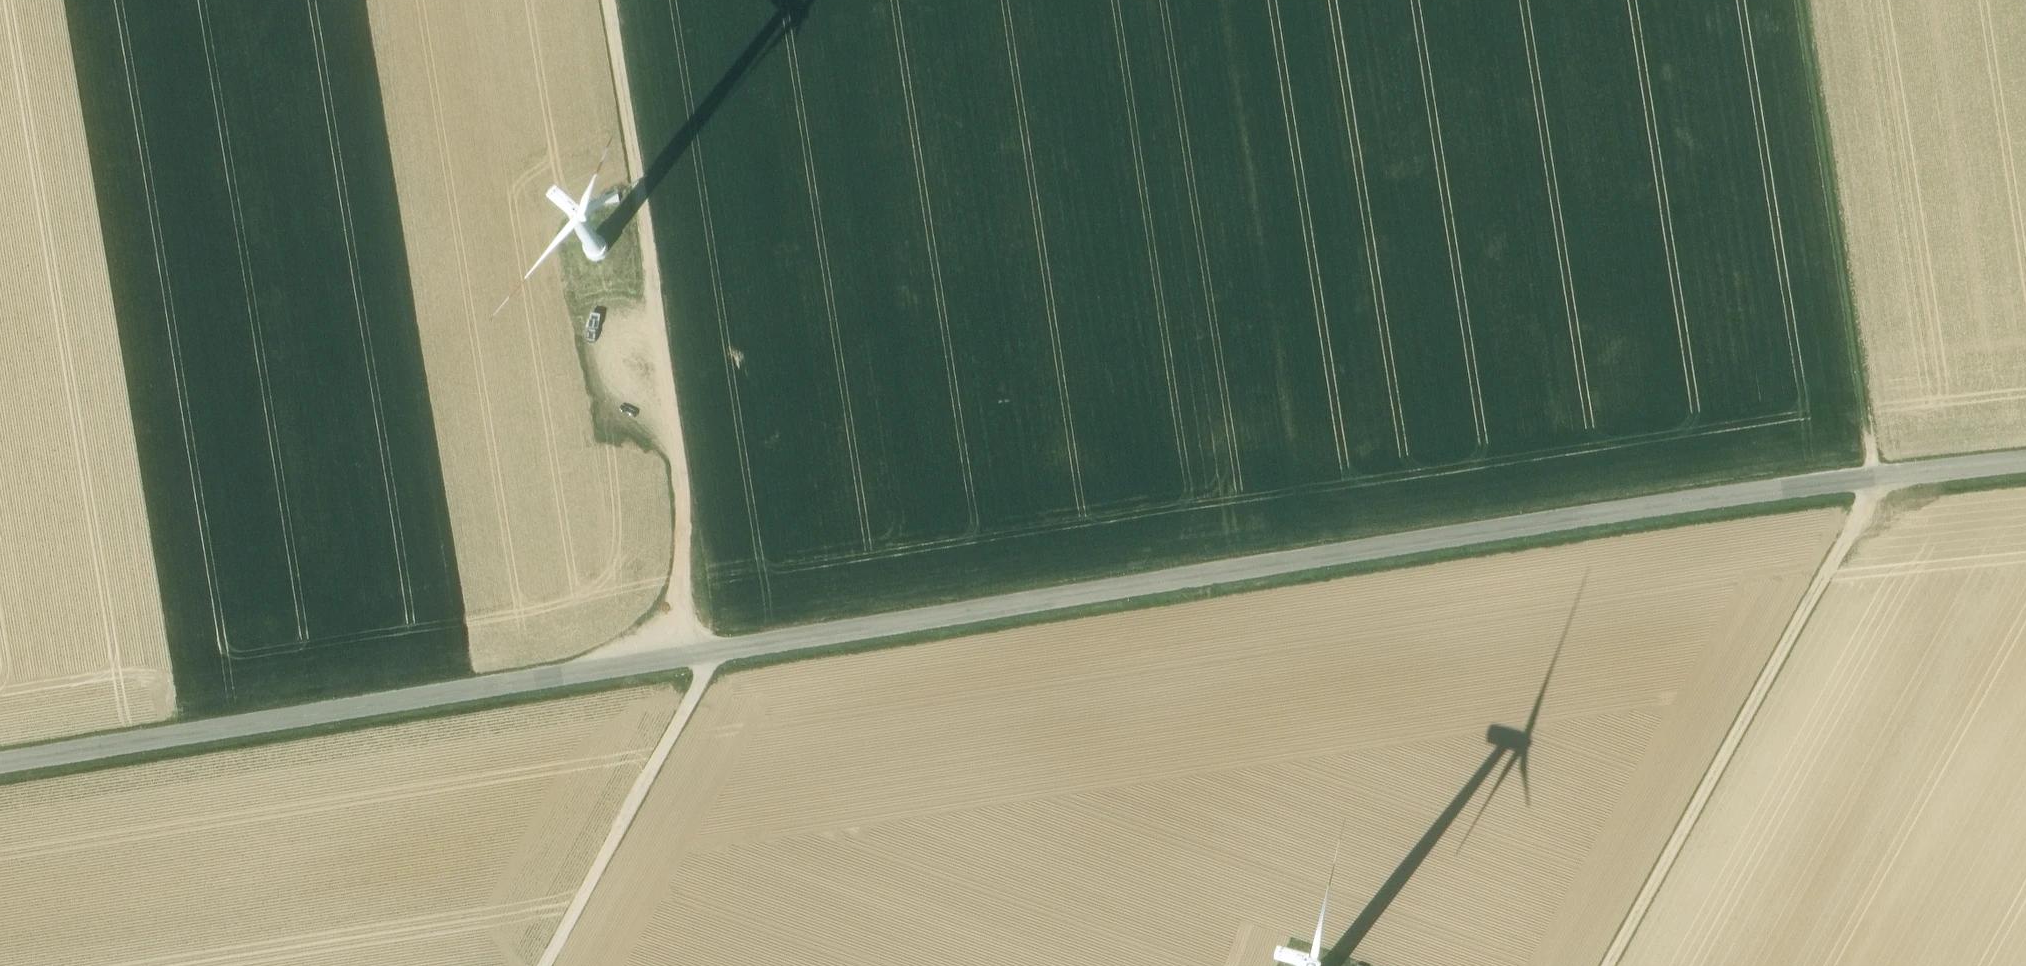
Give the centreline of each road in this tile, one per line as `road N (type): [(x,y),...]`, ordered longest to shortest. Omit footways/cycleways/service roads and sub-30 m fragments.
road 1 (tertiary): [(0,765),(1541,522),(2025,465)]
road 2 (track): [(610,0),(702,653)]
road 3 (track): [(1871,481),(1874,504),(1811,600),(1608,965)]
road 4 (track): [(1878,480),(1802,0)]

